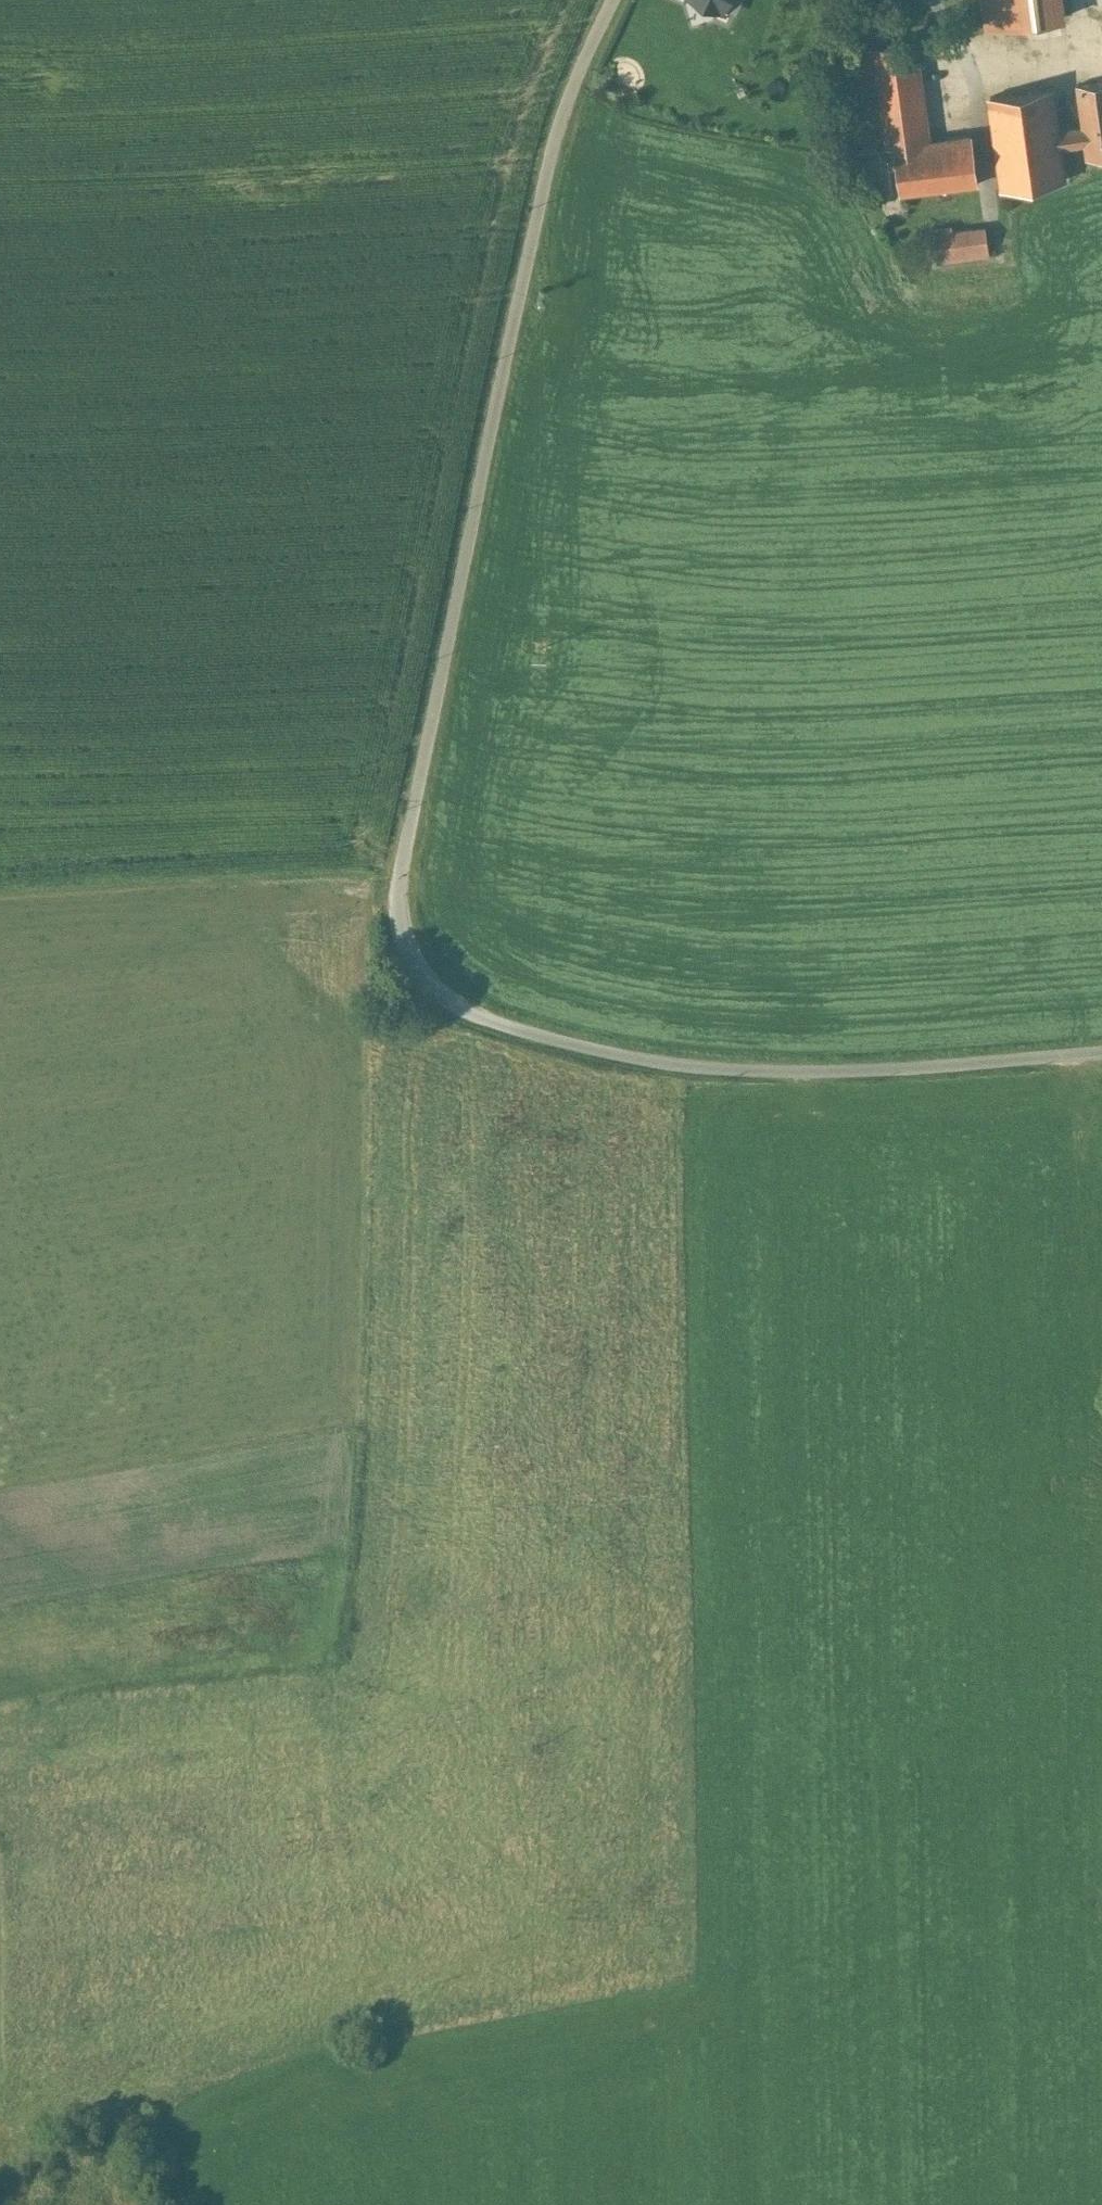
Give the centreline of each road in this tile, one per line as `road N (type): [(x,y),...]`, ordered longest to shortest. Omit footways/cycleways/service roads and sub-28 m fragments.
road 1 (unclassified): [(1101,1054),(824,1072),(681,1067),(481,1018),(451,1004),(409,951),(399,921),(404,847),(558,132),(613,0)]

